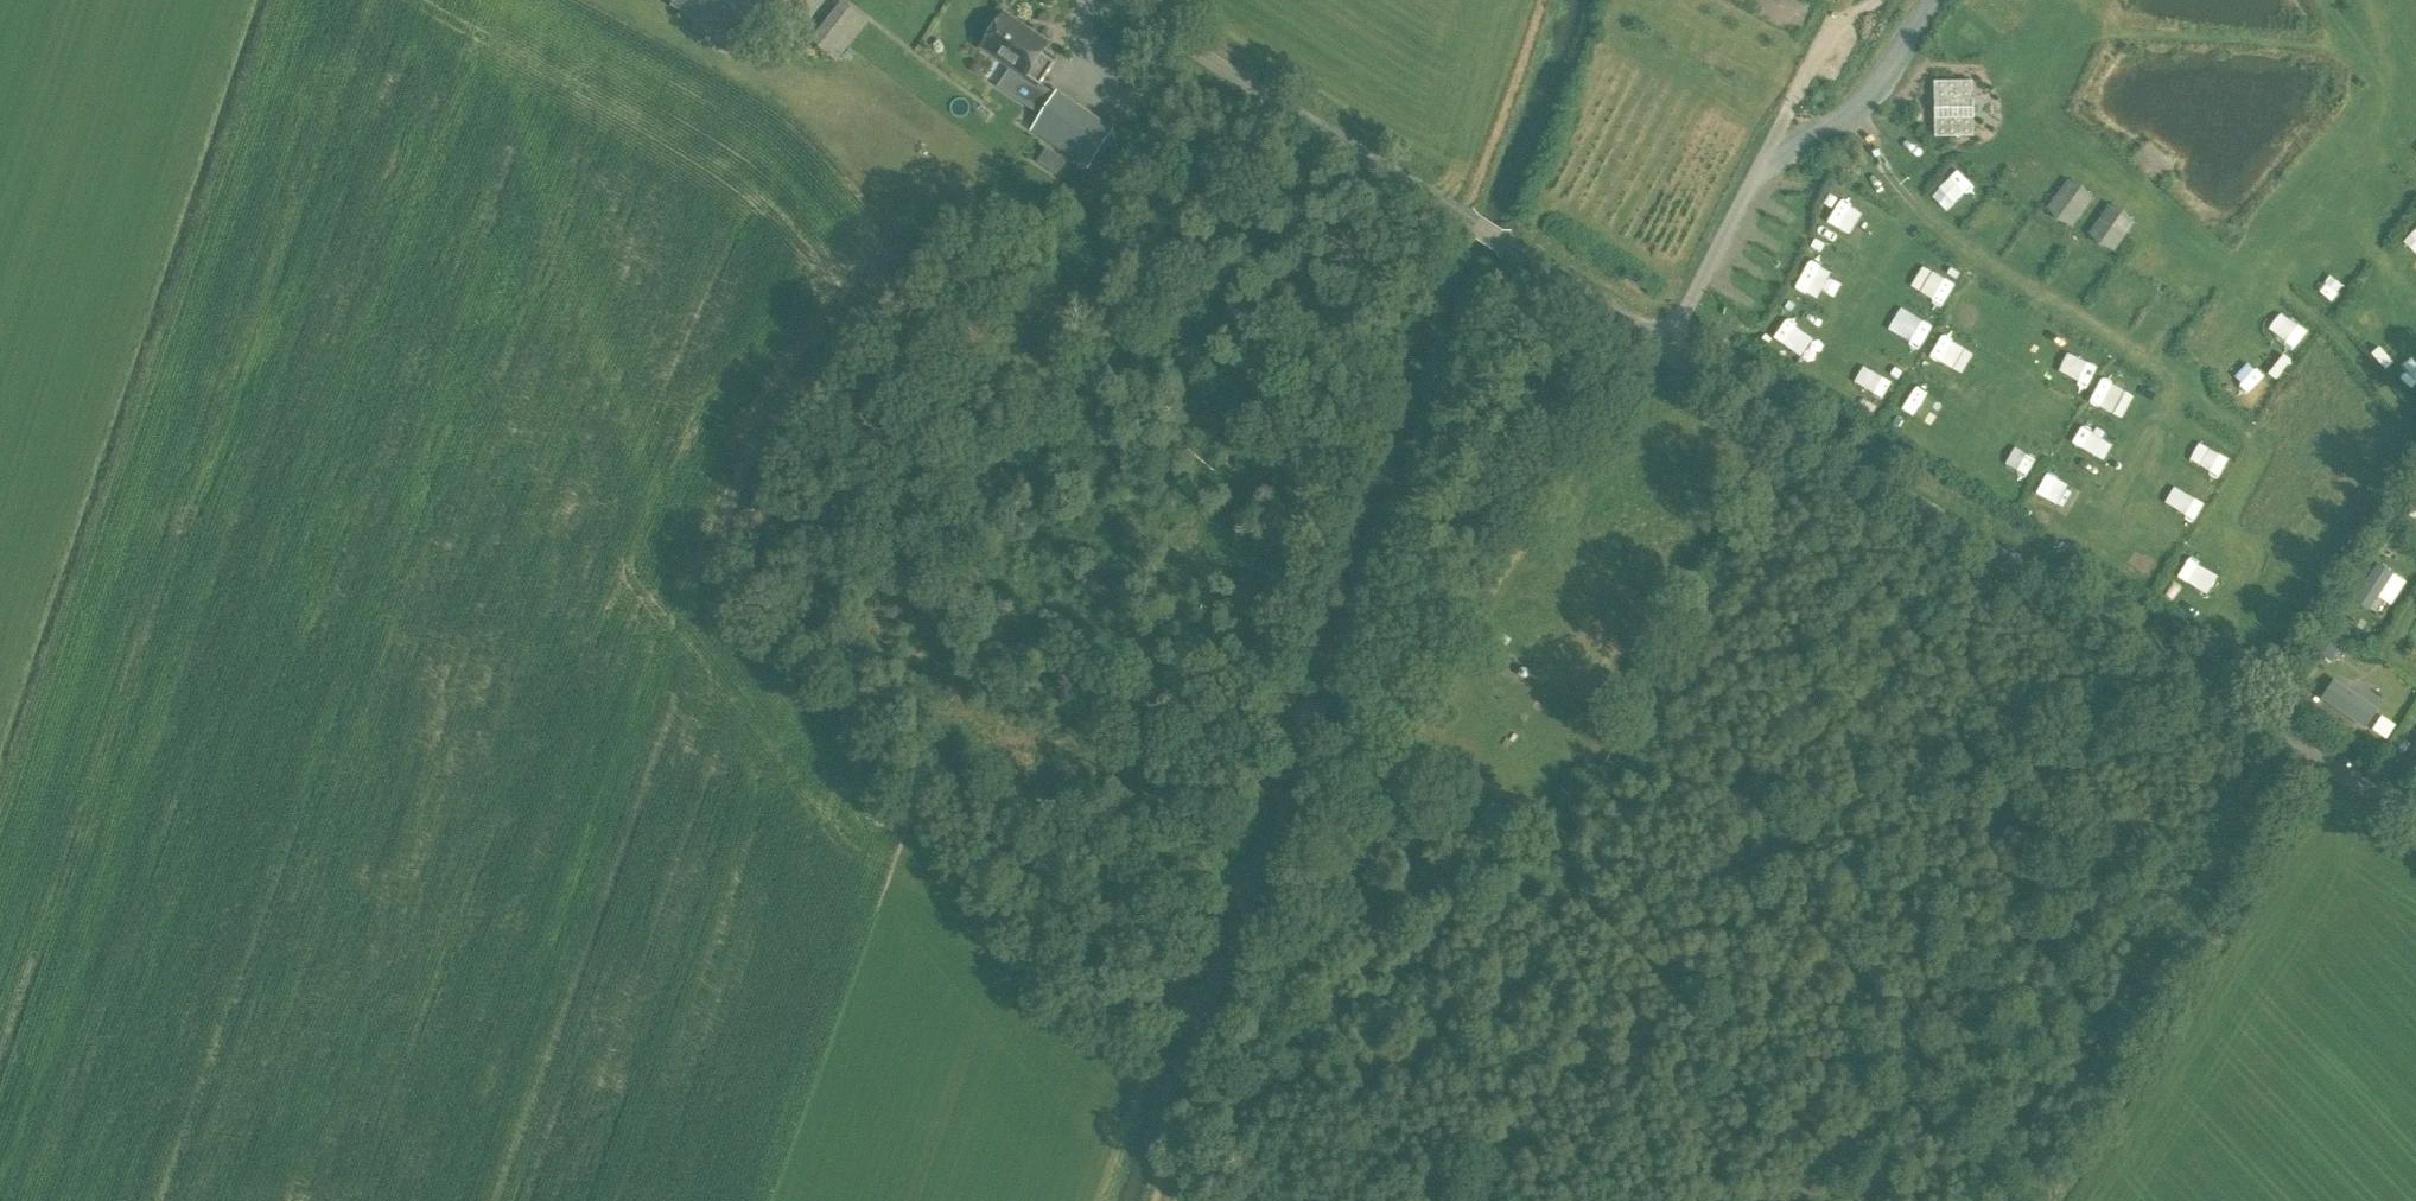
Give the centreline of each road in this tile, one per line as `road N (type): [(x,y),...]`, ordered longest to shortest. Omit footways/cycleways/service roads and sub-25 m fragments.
road 1 (unclassified): [(2415,819),(1118,0)]

